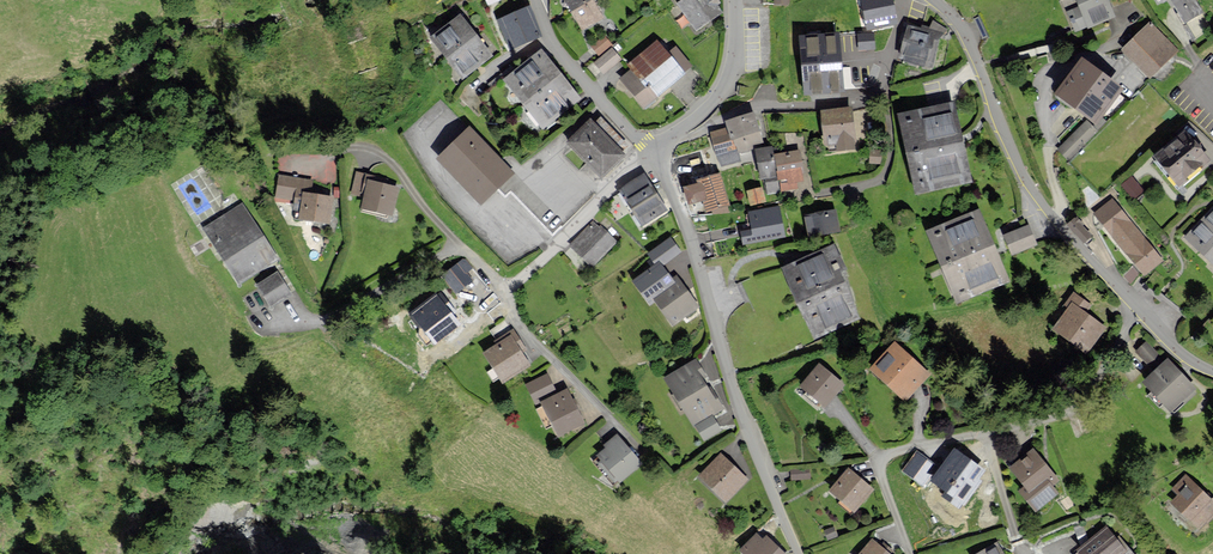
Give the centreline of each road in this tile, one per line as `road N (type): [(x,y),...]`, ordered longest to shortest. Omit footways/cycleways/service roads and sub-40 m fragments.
road 1 (residential): [(653,151),(675,187),(732,387),(798,553)]
road 2 (residential): [(653,151),(511,289),(524,331),(603,412)]
road 3 (residential): [(907,0),(886,81),(873,99),(751,108),(687,137),(671,136)]
road 4 (residential): [(1056,217),(1016,165),(957,21),(934,0)]
road 5 (residential): [(1128,38),(1040,80),(1056,217)]
road 6 (residential): [(1212,372),(1170,342),(1056,217)]
road 7 (residential): [(534,0),(555,48),(653,151)]
road 8 (residential): [(736,0),(734,69),(719,96),(671,136)]

